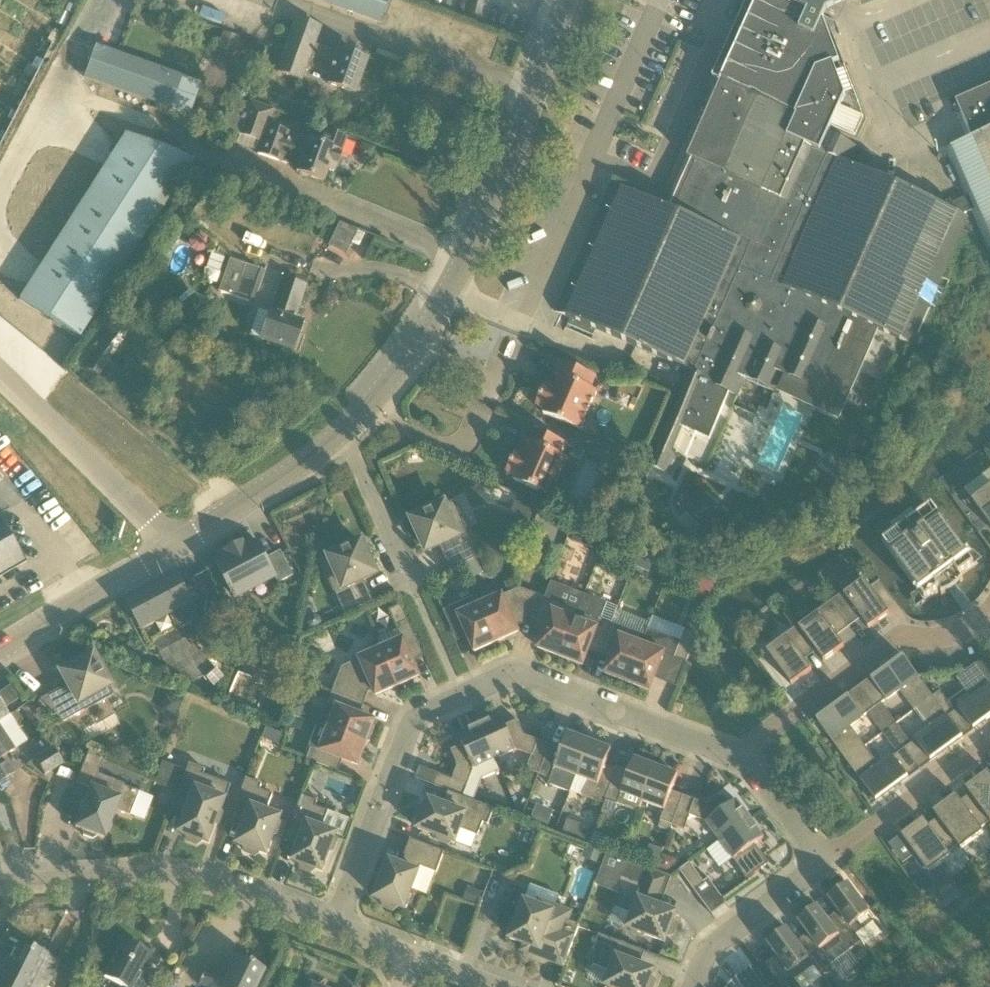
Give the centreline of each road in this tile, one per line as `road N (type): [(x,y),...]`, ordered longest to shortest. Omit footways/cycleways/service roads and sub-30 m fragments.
road 1 (residential): [(737,758),(524,679),(460,700),(420,719),(403,747),(336,928)]
road 2 (tertiary): [(344,431),(393,377),(448,290),(510,163),(570,0)]
road 3 (residential): [(336,928),(191,880),(0,885)]
road 4 (residential): [(989,615),(958,636),(897,639),(737,758)]
road 5 (residential): [(0,371),(174,545)]
road 6 (residential): [(821,864),(989,743)]
road 7 (tertiary): [(174,545),(344,431)]
road 8 (tertiary): [(0,649),(174,545)]
road 9 (residential): [(693,986),(712,950),(821,864)]
road 10 (unclassified): [(344,431),(413,589)]
road 11 (residential): [(821,864),(737,758)]

